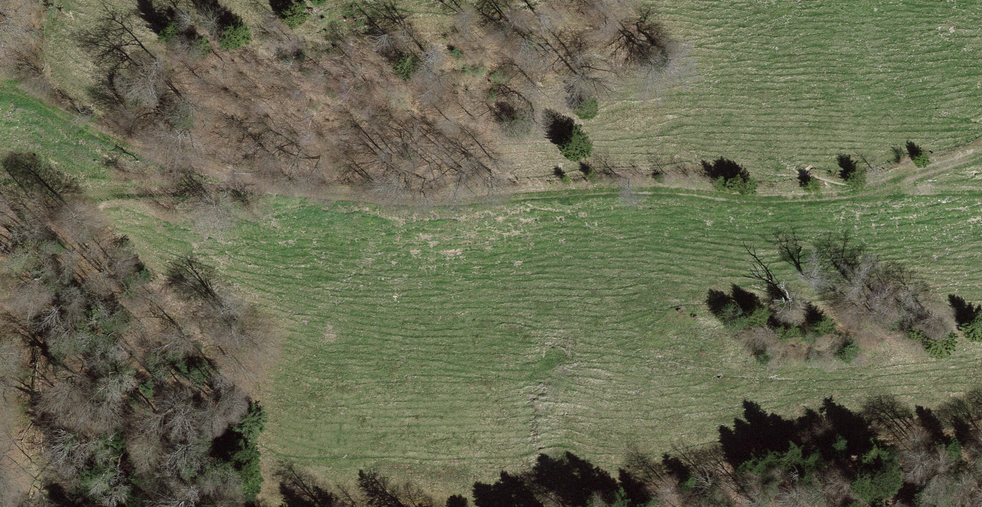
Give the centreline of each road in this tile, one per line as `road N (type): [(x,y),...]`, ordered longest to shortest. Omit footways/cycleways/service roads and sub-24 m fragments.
road 1 (track): [(14,171),(71,194),(121,198),(241,186),(341,199),(686,187),(763,200),(866,190)]
road 2 (track): [(241,186),(0,95)]
road 3 (track): [(981,153),(866,190)]

